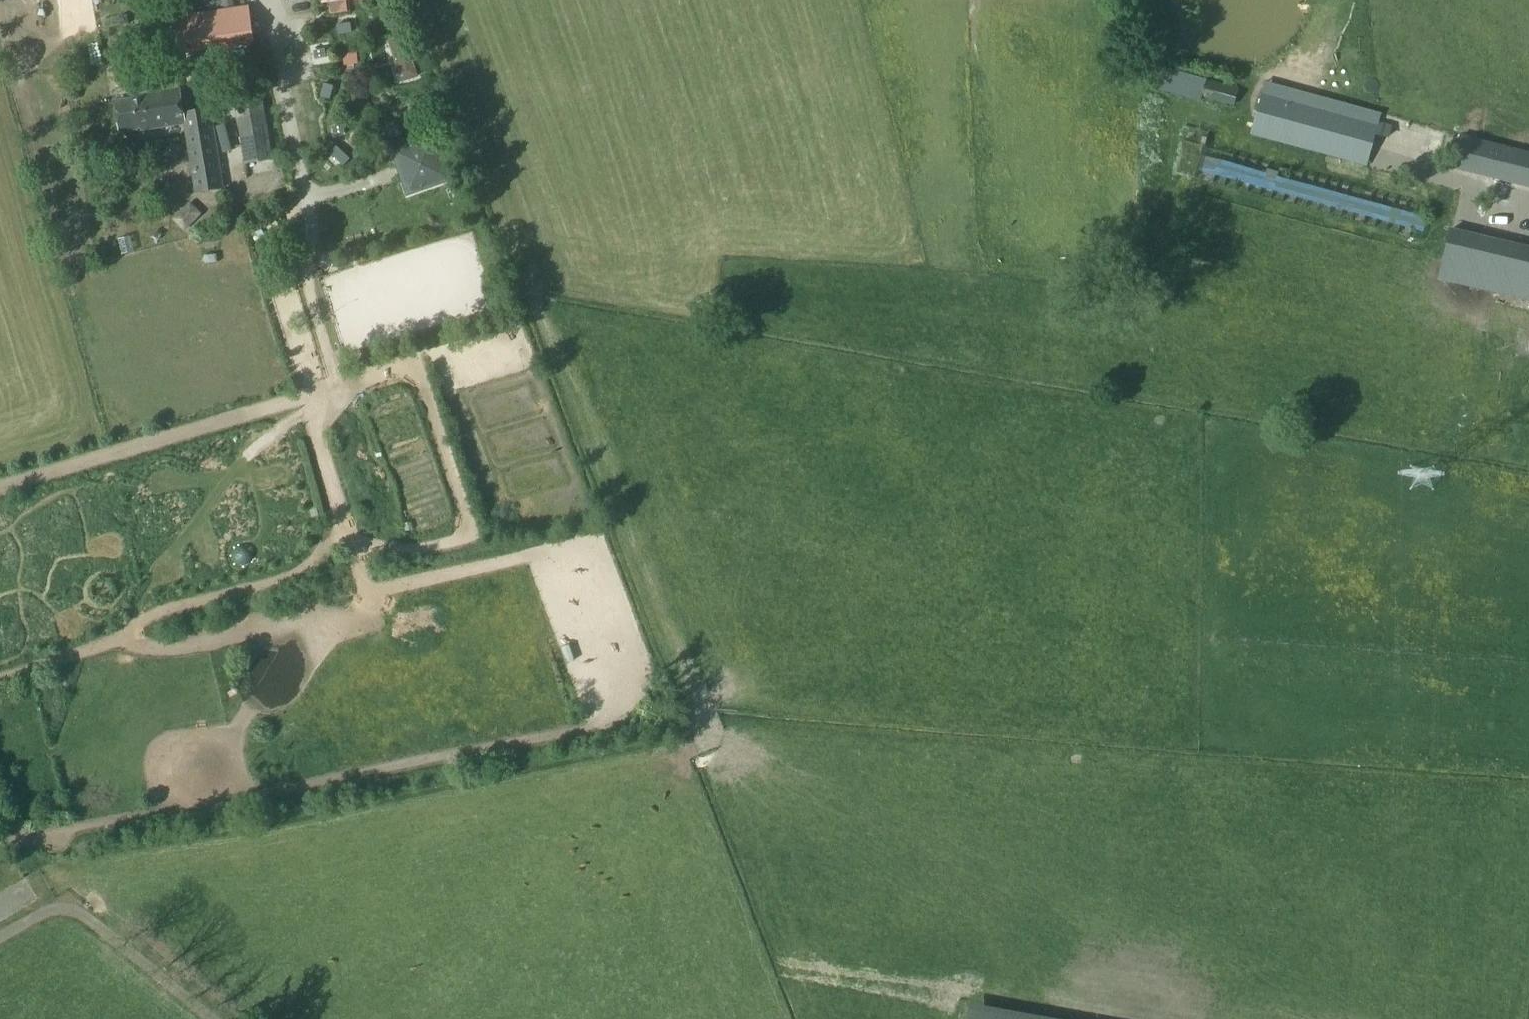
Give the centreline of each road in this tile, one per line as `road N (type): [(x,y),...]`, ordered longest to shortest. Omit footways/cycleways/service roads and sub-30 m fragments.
road 1 (track): [(0,938),(60,905),(212,1018)]

